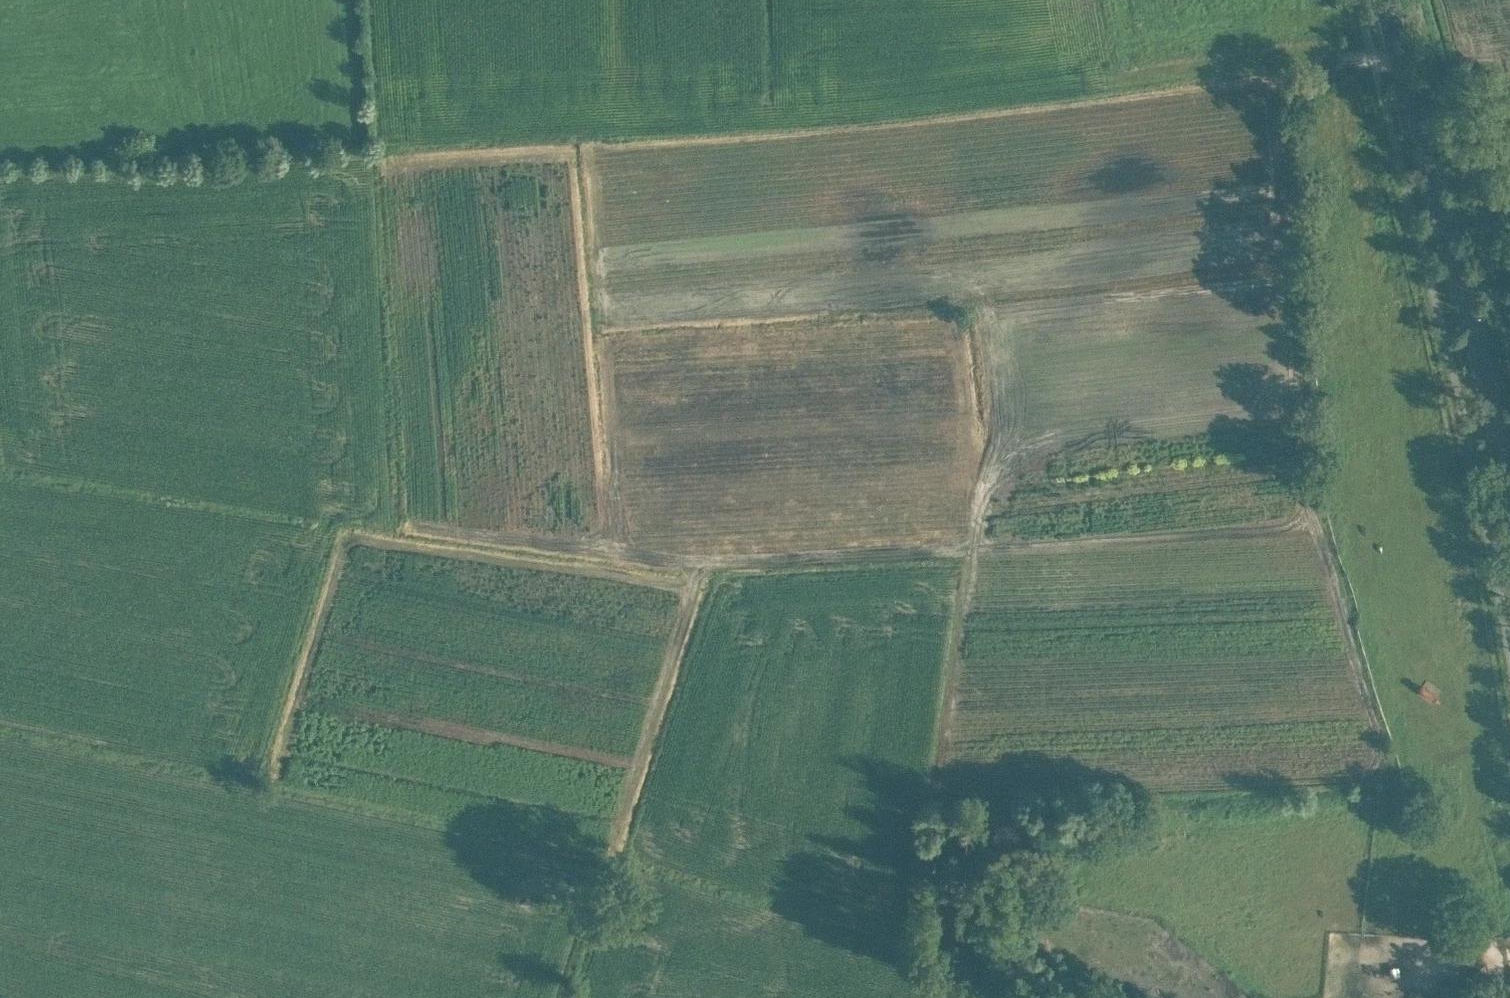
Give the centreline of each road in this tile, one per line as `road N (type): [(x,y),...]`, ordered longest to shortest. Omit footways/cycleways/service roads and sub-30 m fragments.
road 1 (secondary): [(1509,498),(1386,0)]

